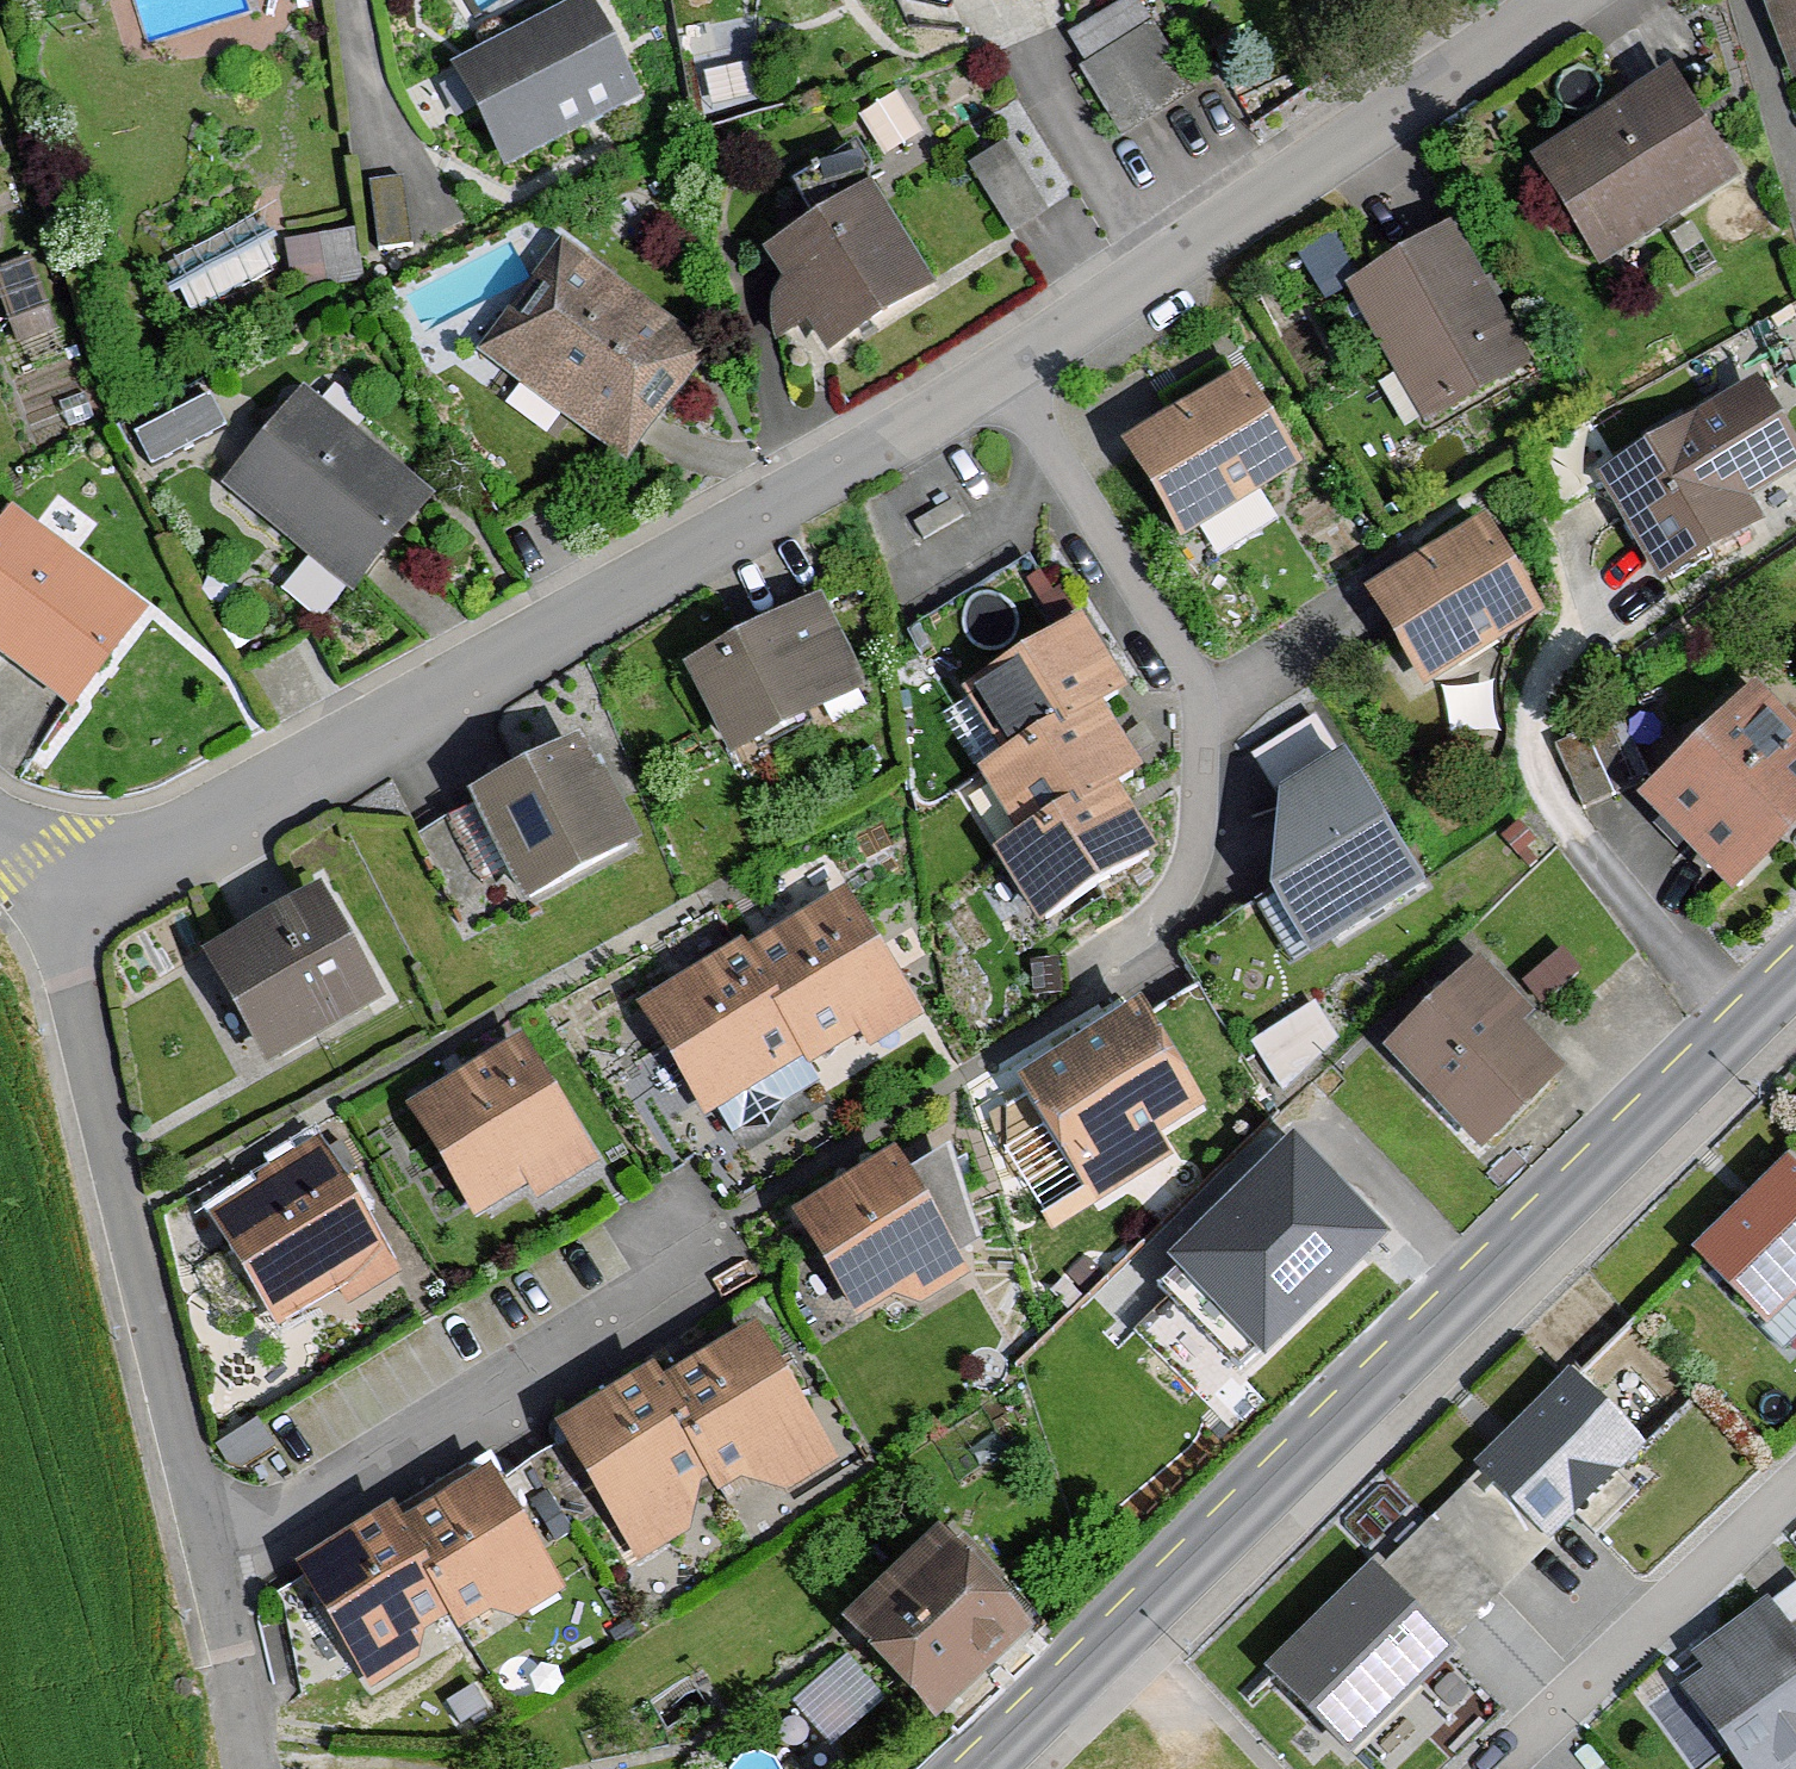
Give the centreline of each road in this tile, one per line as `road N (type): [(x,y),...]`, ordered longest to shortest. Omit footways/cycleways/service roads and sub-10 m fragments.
road 1 (residential): [(1582,0),(1005,370),(61,929)]
road 2 (secondary): [(983,1768),(1795,984)]
road 3 (residential): [(61,929),(255,1768)]
road 4 (residential): [(1795,1497),(1521,1768)]

